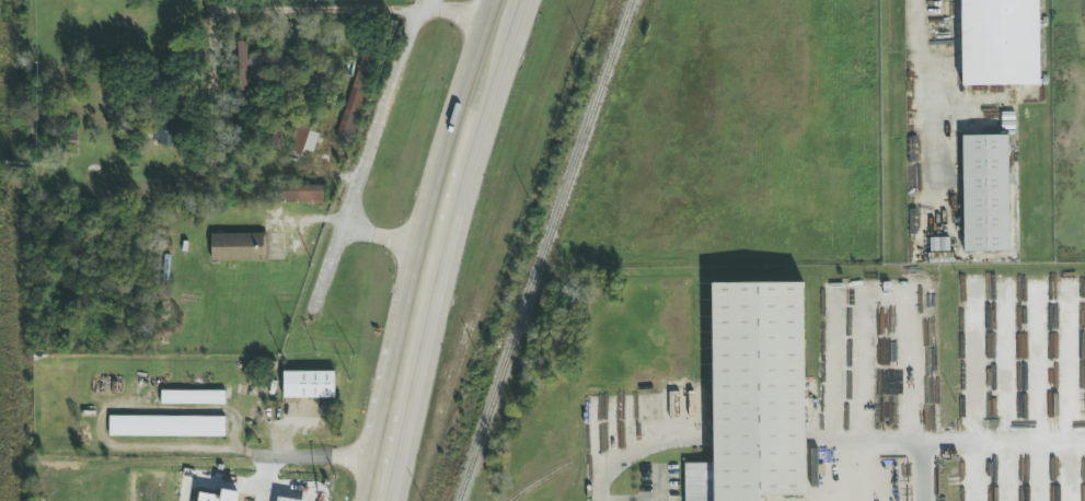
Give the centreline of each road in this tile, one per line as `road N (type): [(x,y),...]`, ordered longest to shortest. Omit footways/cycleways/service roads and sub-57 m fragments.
road 1 (residential): [(430,0),(315,300)]
road 2 (primary): [(468,126),(408,359)]

